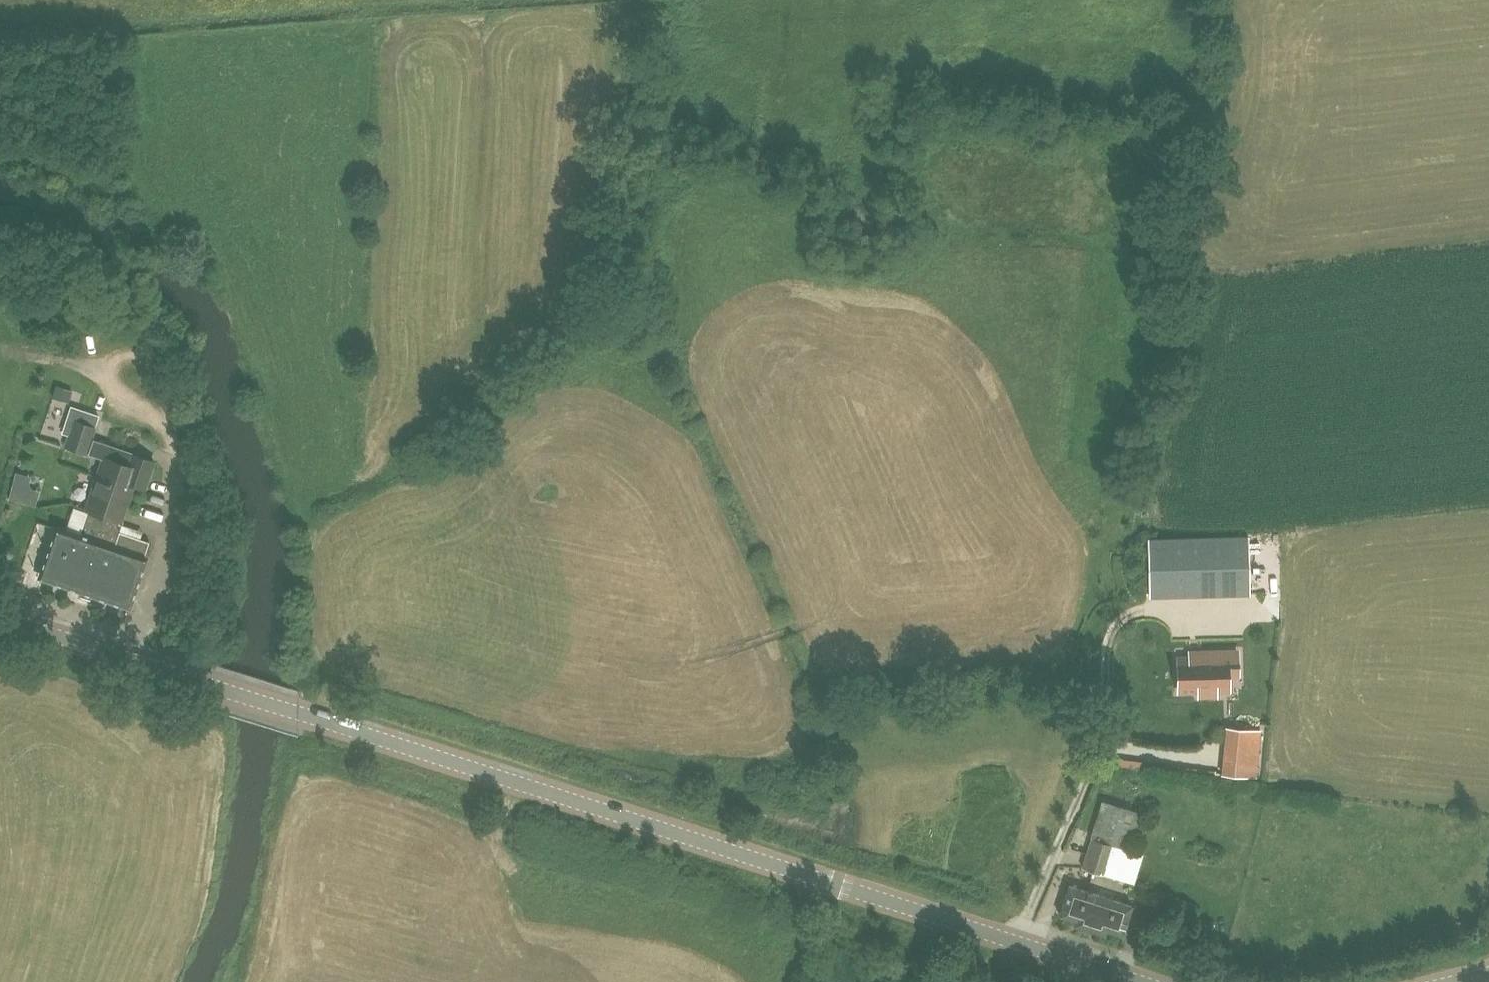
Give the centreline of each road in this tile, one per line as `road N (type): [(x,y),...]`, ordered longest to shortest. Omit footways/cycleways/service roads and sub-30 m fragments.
road 1 (tertiary): [(1130,981),(208,685)]
road 2 (tertiary): [(0,618),(208,685)]

